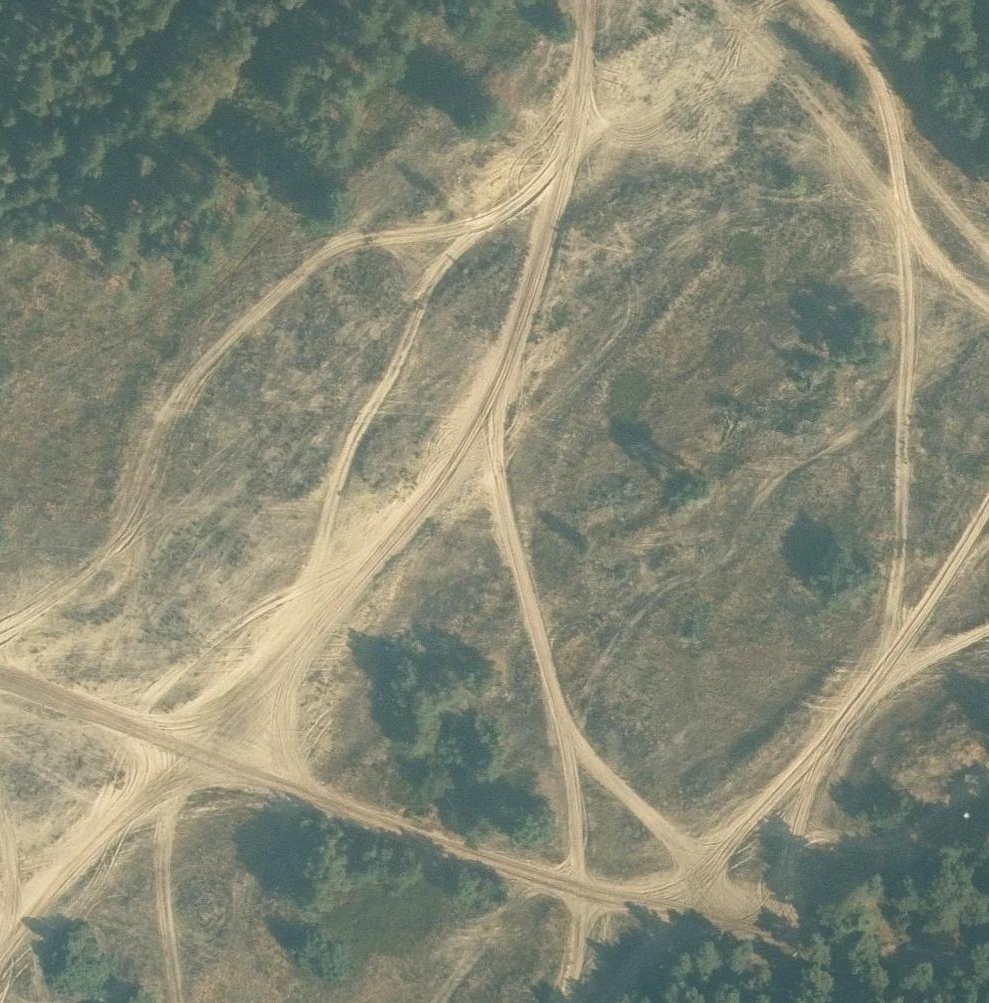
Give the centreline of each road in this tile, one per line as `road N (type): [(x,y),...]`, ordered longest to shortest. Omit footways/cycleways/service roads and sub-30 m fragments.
road 1 (track): [(0,674),(126,732),(815,943),(988,964)]

